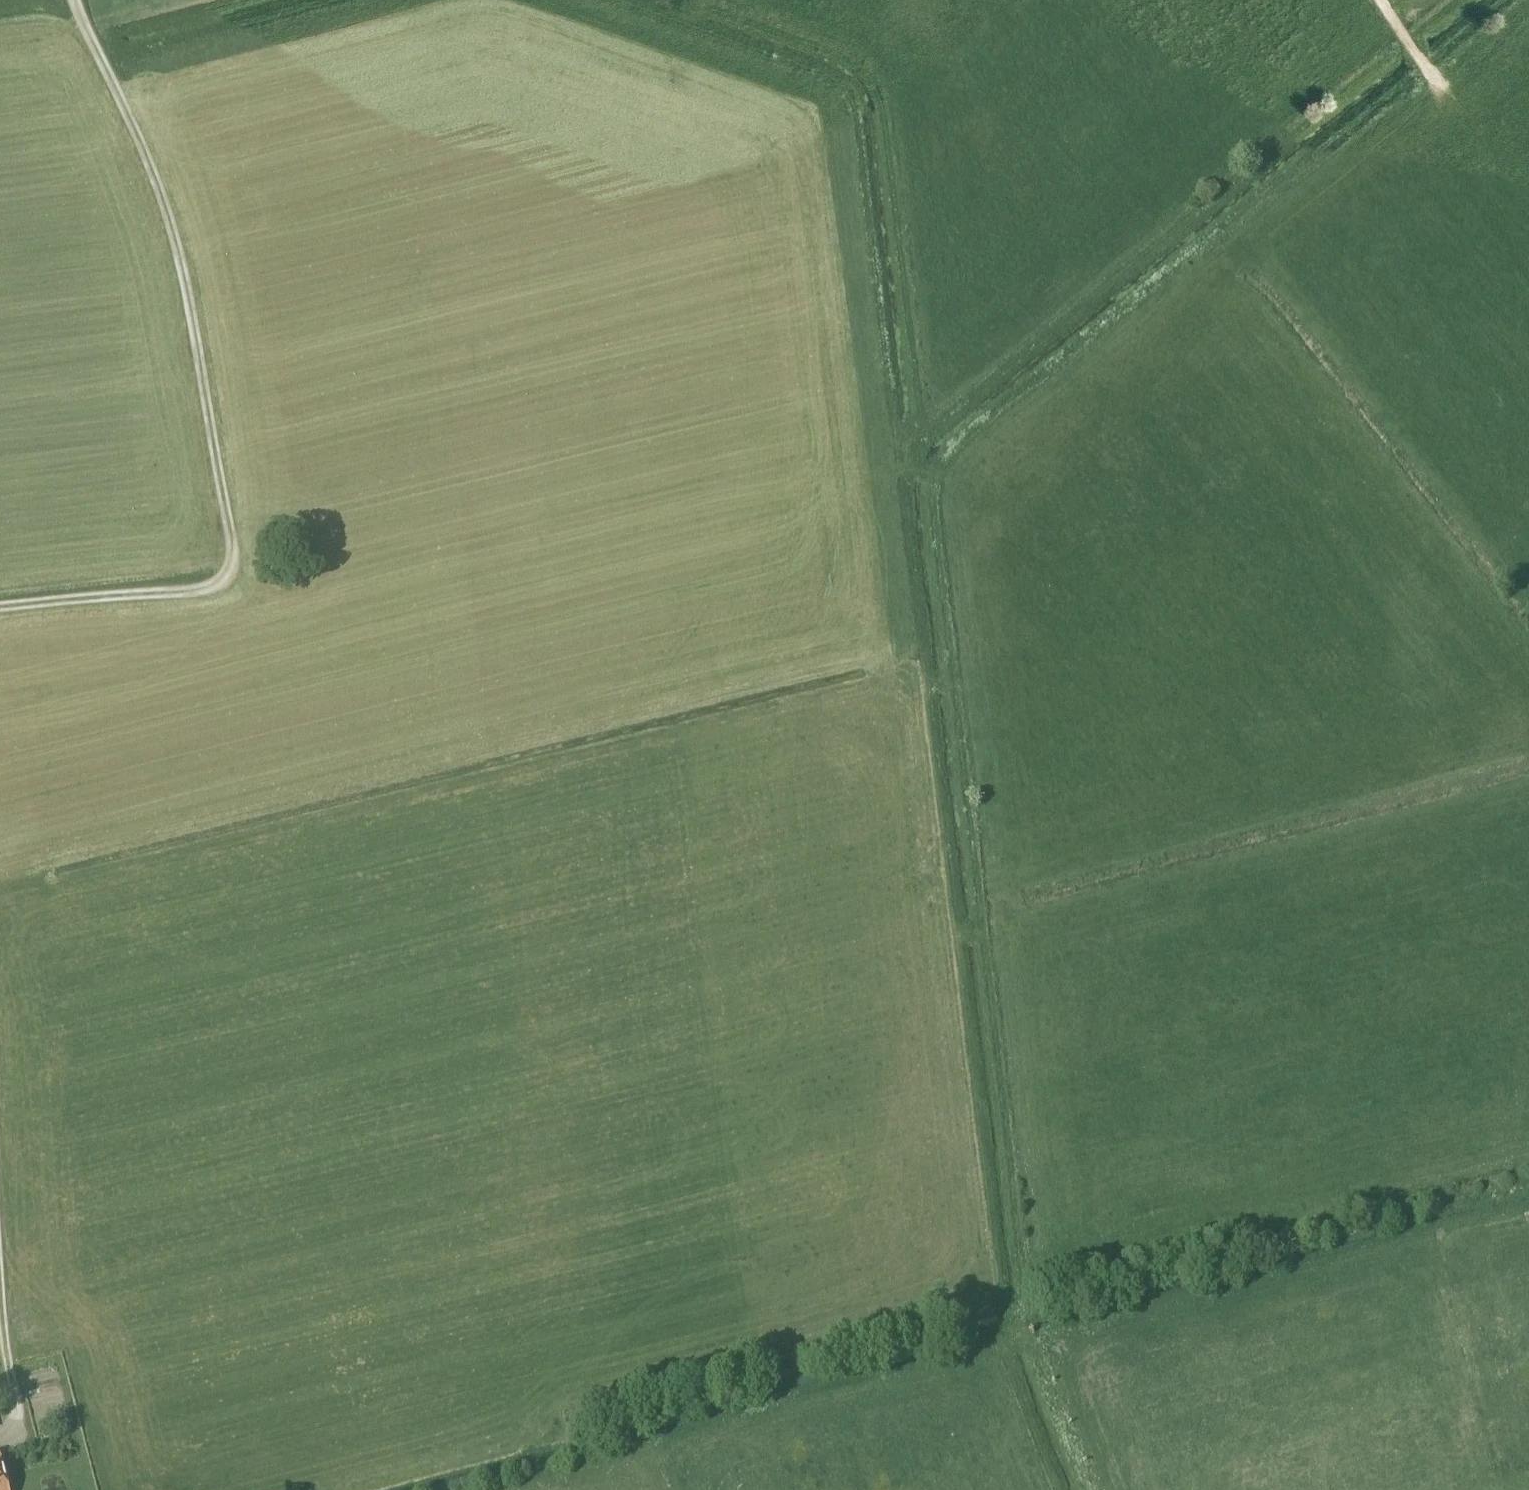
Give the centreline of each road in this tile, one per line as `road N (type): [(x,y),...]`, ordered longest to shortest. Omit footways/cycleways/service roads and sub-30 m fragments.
road 1 (track): [(0,611),(196,592),(215,586),(228,560),(168,230),(72,0)]

